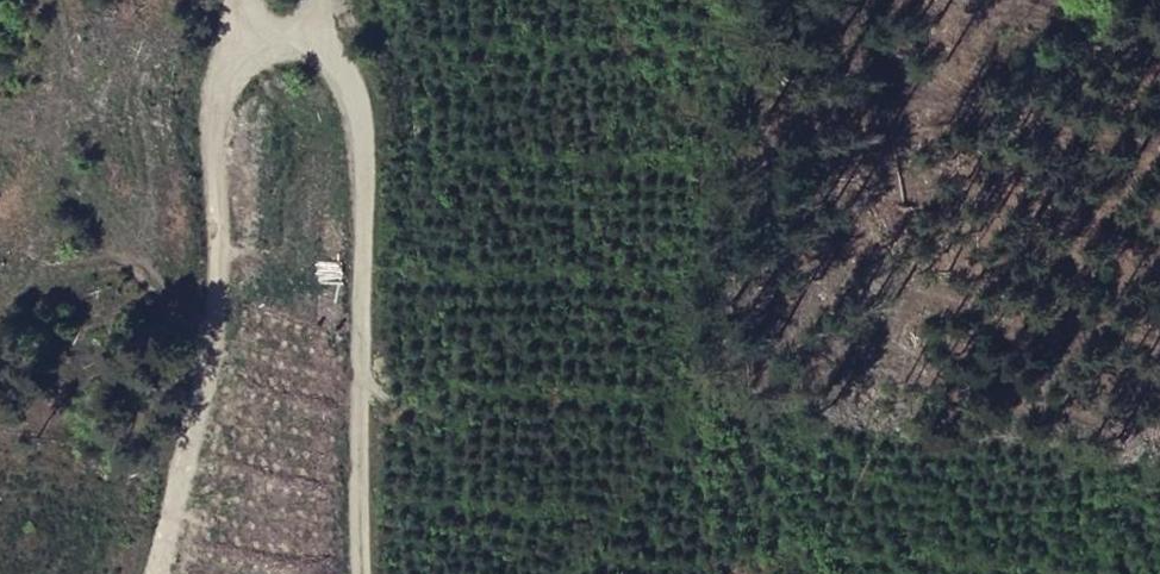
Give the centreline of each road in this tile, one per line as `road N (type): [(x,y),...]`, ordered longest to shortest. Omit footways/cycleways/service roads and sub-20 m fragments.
road 1 (track): [(362,573),(364,213),(356,117),(338,65),(319,47),(284,38),(246,53),(217,91),(216,298),(146,573)]

